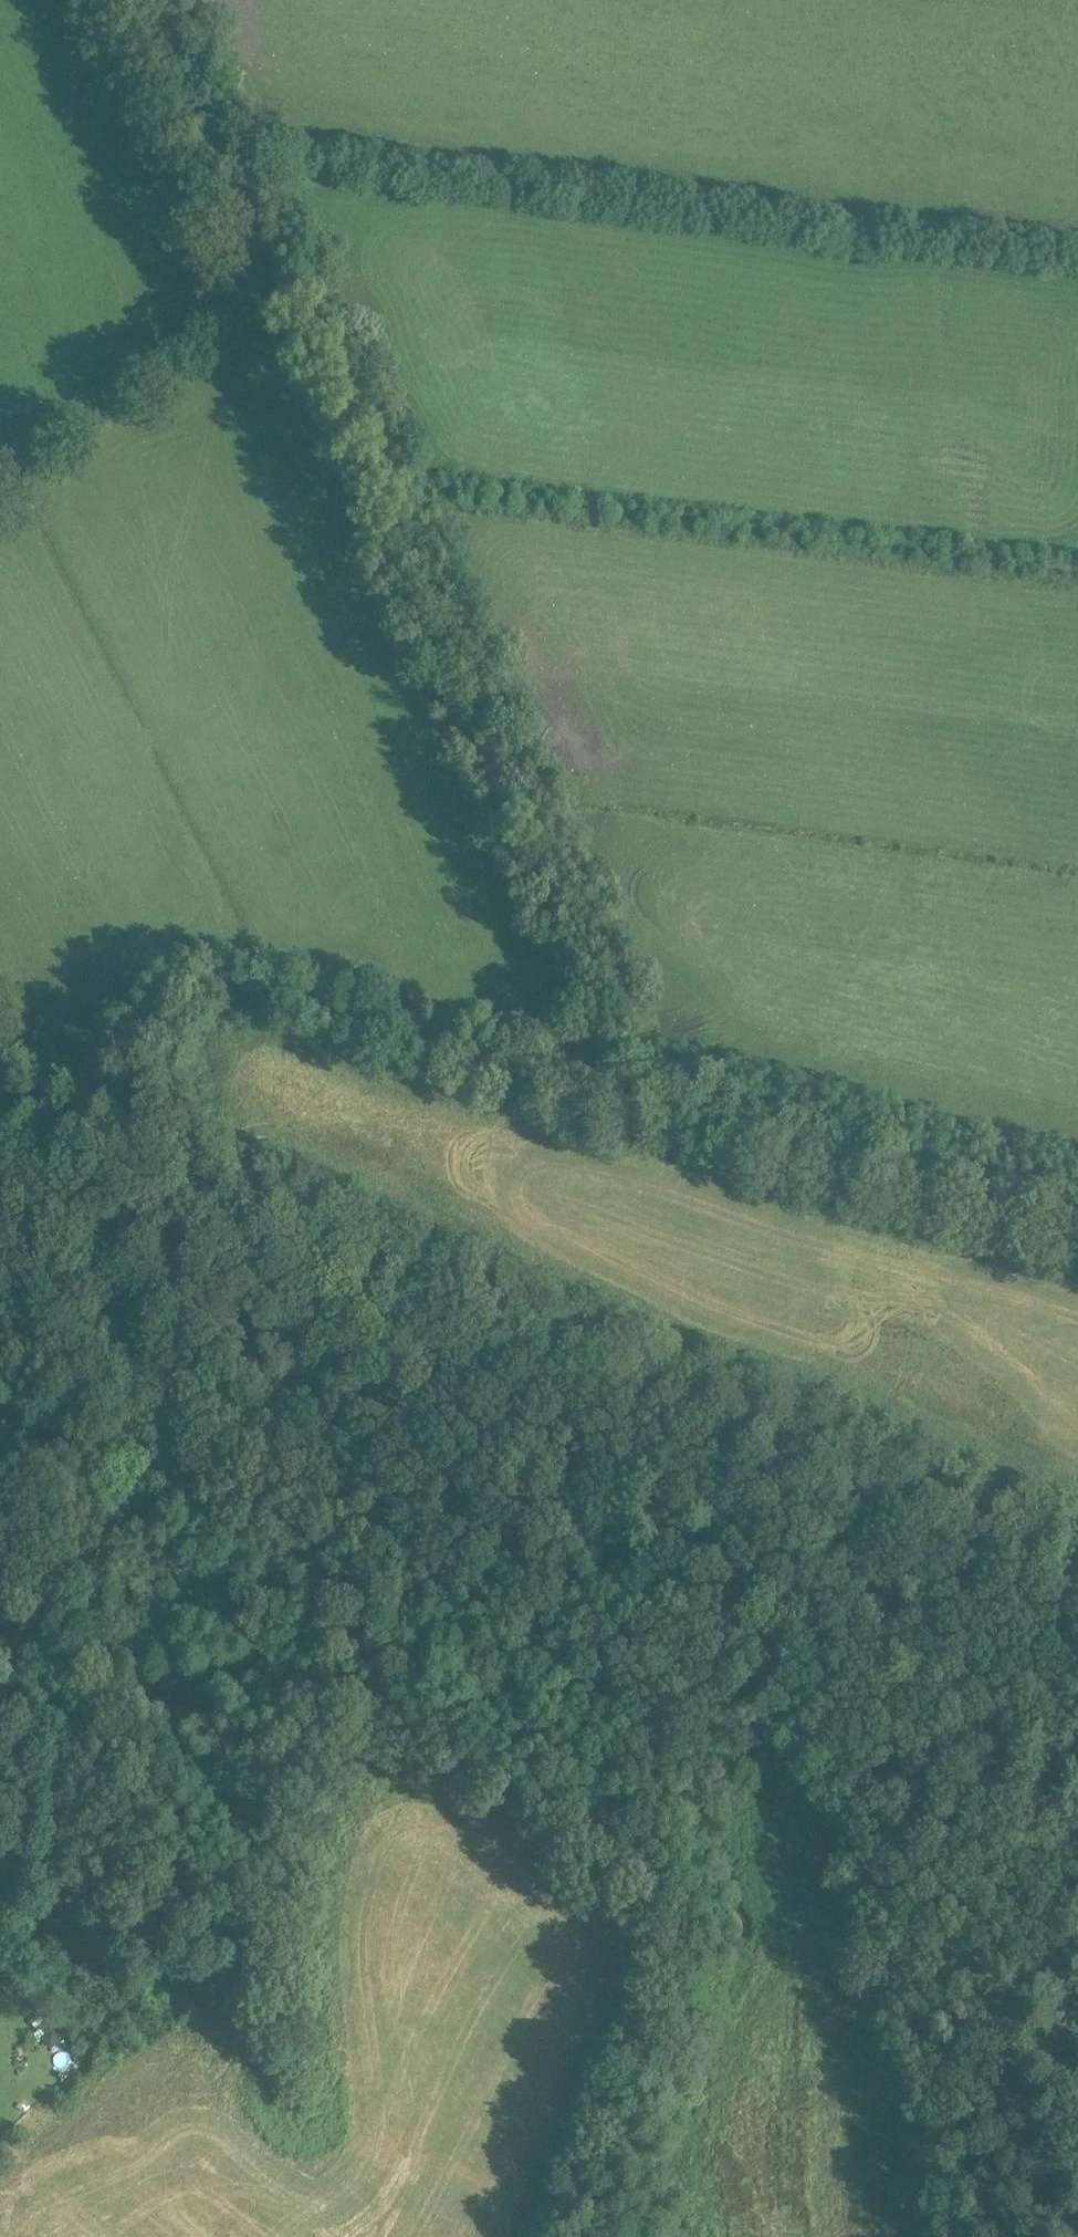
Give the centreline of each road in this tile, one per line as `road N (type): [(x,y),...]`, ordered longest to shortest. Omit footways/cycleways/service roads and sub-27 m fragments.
road 1 (track): [(1077,1549),(65,1102),(44,1125)]
road 2 (track): [(494,779),(599,1034),(603,1055),(589,1067),(545,1072),(256,980),(198,975),(154,1003),(65,1102)]
road 3 (track): [(140,0),(494,779)]
road 4 (track): [(44,1125),(31,1137),(120,1337),(143,1427),(120,1518),(51,1617),(0,1736)]

